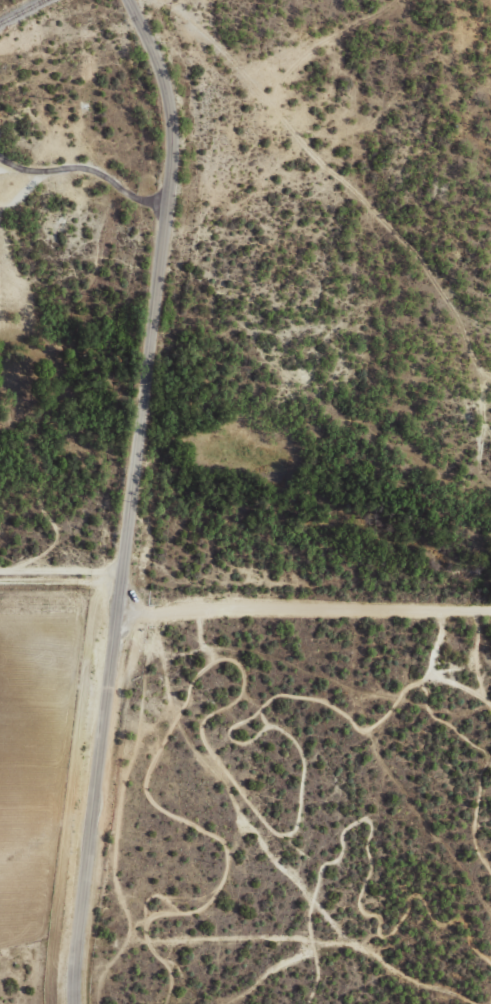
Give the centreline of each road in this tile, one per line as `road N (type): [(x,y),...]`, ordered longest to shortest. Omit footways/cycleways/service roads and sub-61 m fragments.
road 1 (residential): [(124,0),(162,95),(164,194),(69,1003)]

